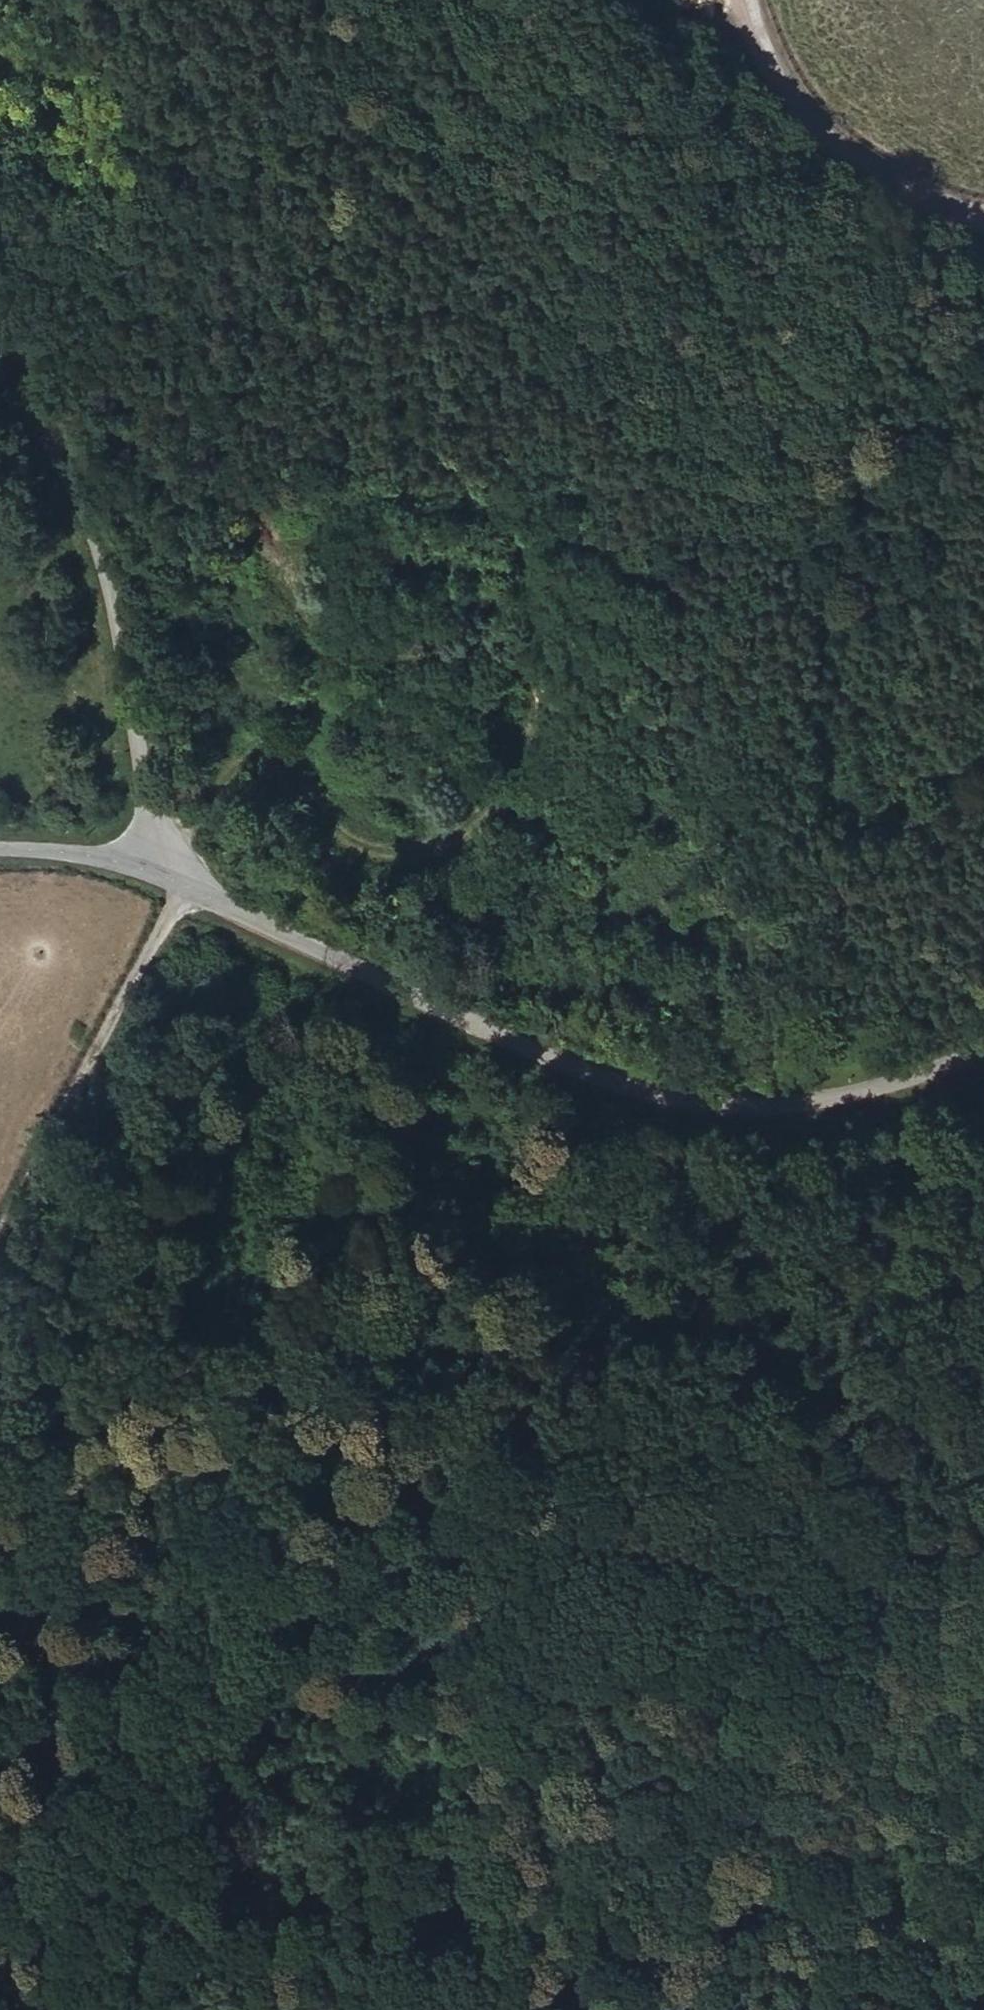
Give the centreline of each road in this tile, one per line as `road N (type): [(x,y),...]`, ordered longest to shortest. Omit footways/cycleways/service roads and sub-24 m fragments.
road 1 (tertiary): [(983,1029),(878,1078),(757,1103),(629,1084),(341,965),(141,871)]
road 2 (track): [(154,828),(190,825),(230,767),(249,761),(291,781),(353,845),(405,854),(433,850),(476,818),(535,737),(533,679),(508,655),(461,650),(335,657),(311,651)]
road 3 (unclassified): [(141,871),(158,815),(115,612),(95,548),(30,413),(0,374)]
road 4 (tertiary): [(141,871),(75,851),(0,846)]

